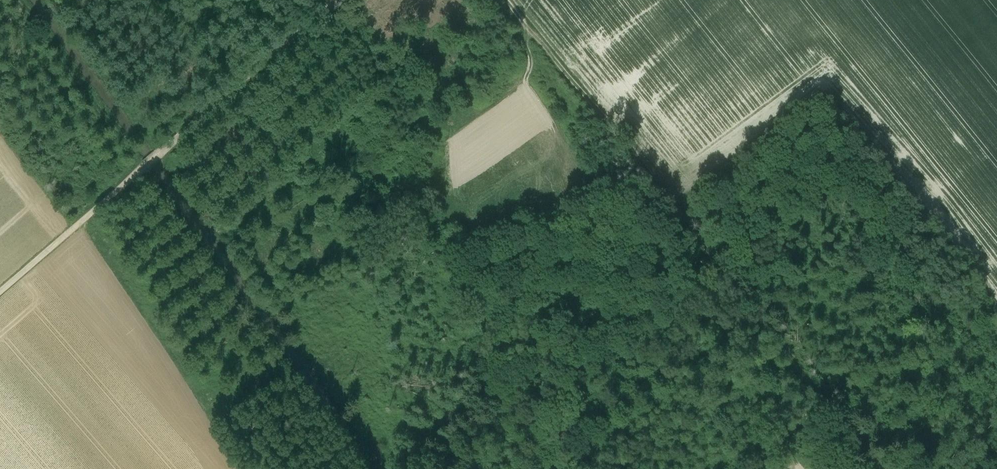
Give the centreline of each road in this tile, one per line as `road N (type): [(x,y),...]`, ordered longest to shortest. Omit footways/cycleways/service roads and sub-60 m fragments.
road 1 (track): [(881,468),(505,0)]
road 2 (unclassified): [(337,0),(0,293)]

